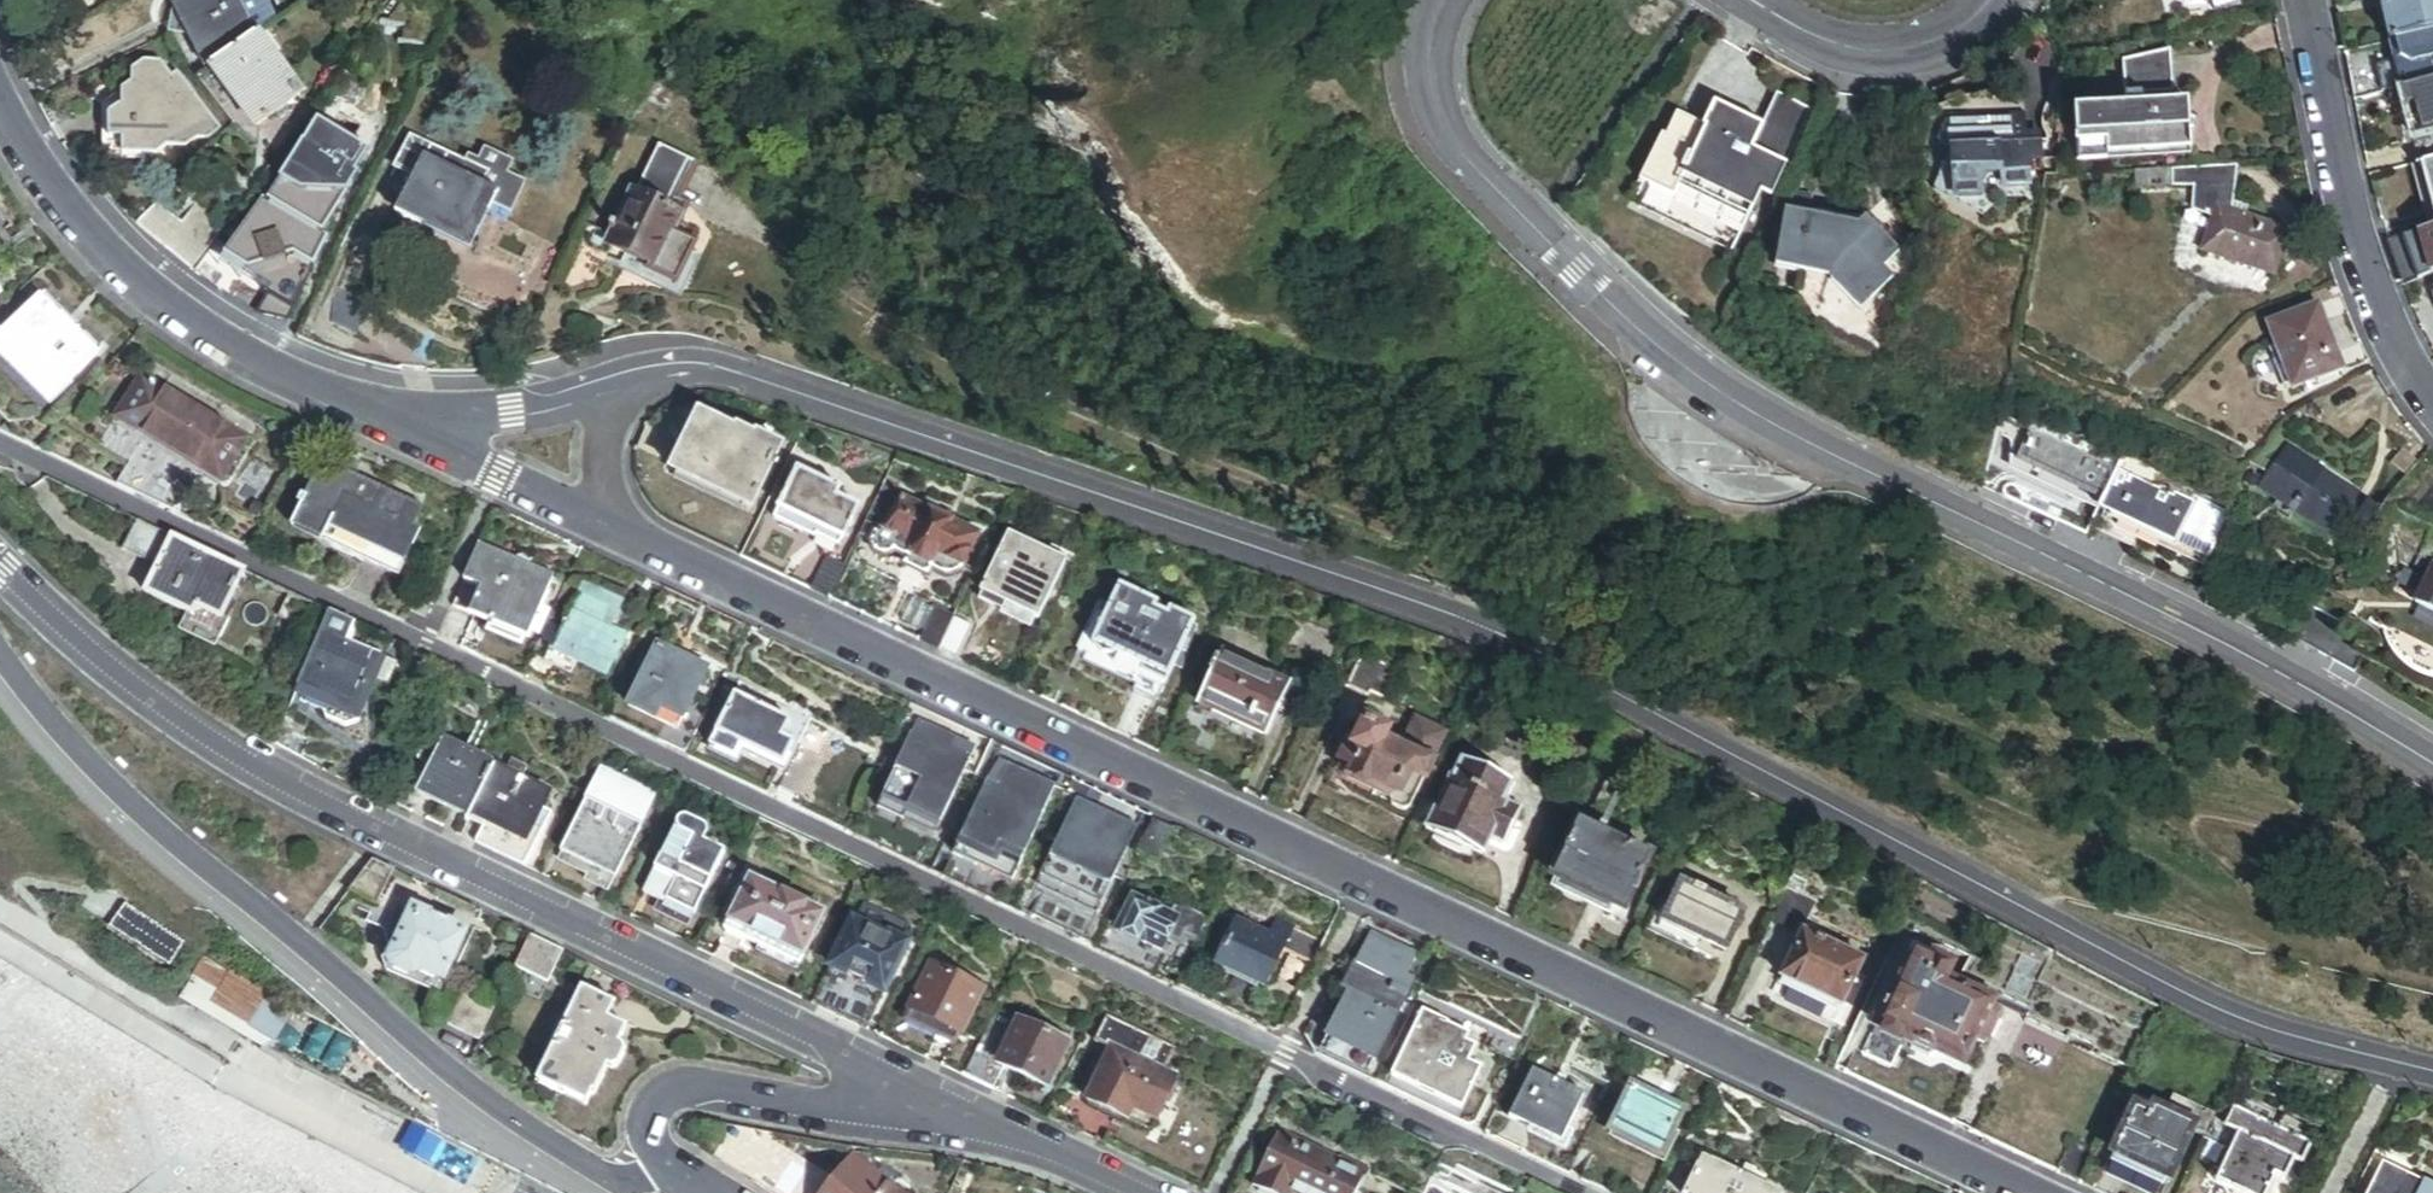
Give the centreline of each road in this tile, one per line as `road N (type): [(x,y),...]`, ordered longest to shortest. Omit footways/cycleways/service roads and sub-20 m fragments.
road 1 (residential): [(606,399),(671,373),(726,375),(1421,612),(1593,687),(2202,1010),(2279,1041),(2432,1078)]
road 2 (residential): [(1579,1192),(0,441)]
road 3 (residential): [(612,526),(2029,1192)]
road 4 (tertiary): [(2432,769),(2149,607),(1763,419),(1681,364),(1573,270),(1457,150),(1436,108),(1428,58),(1443,0)]
road 5 (residential): [(934,1101),(379,834),(221,747),(108,665),(0,564)]
road 6 (residential): [(0,652),(88,759),(164,831),(474,1089),(595,1174),(671,1178)]
road 7 (residential): [(0,112),(91,233),(147,287),(377,418)]
road 8 (residential): [(2432,406),(2389,345),(2354,245),(2301,0)]
road 9 (residential): [(934,1101),(889,1111),(695,1083),(671,1088),(645,1126),(657,1166),(671,1178)]
road 10 (tertiary): [(1756,0),(1819,38),(1866,51),(1928,43),(1993,0)]
road 11 (residential): [(377,418),(612,526)]
road 12 (residential): [(377,418),(514,417),(606,399)]
road 13 (residential): [(1128,1192),(934,1101)]
road 14 (residential): [(612,526),(606,399)]

